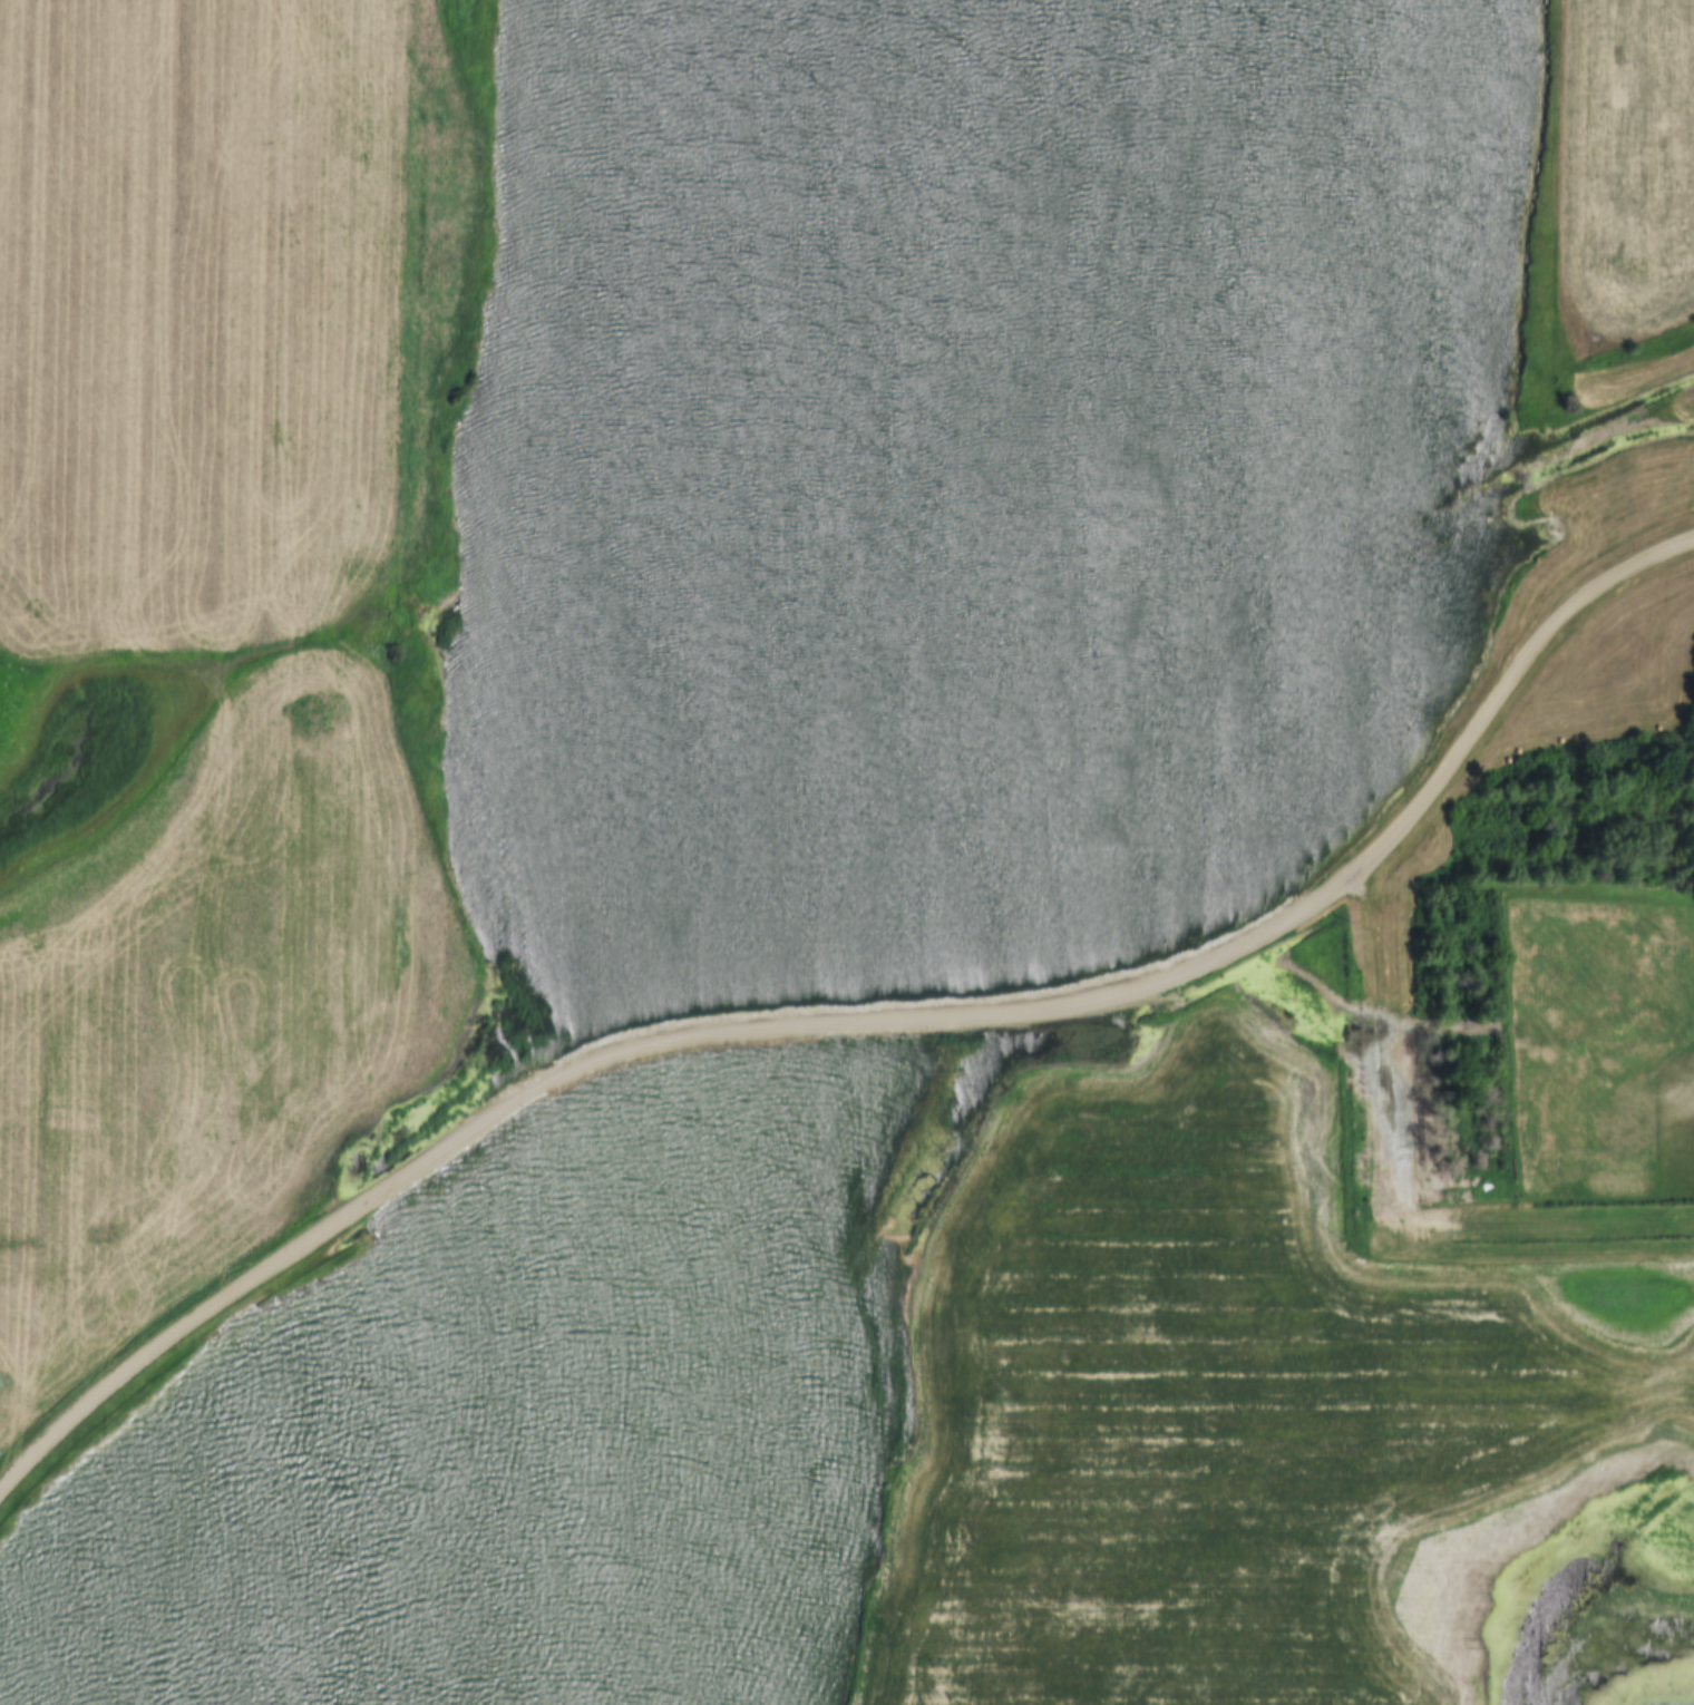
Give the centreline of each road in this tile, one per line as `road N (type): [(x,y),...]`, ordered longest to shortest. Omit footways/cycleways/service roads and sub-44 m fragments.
road 1 (tertiary): [(0,1489),(91,1396),(164,1339),(558,1074),(693,1032),(1087,1001),(1235,945),(1308,900),(1401,819),(1555,623),(1583,600)]
road 2 (tertiary): [(1693,540),(1583,600)]

